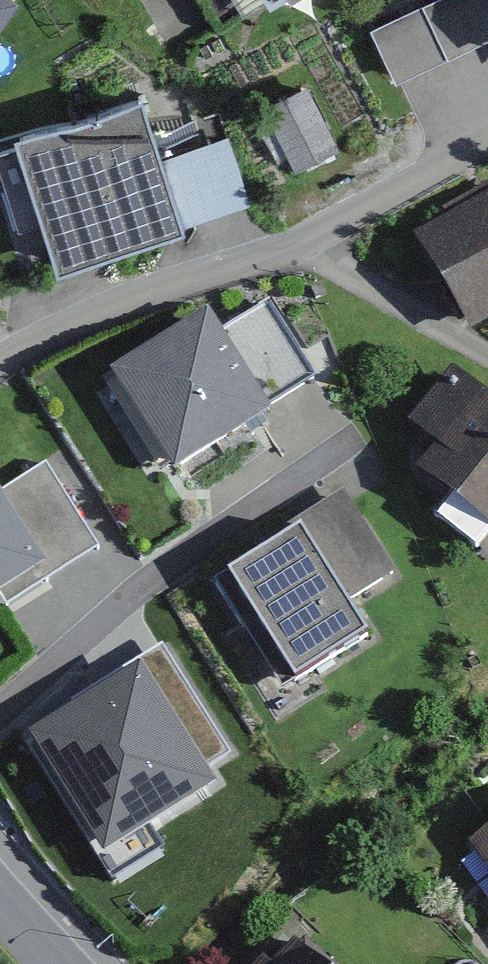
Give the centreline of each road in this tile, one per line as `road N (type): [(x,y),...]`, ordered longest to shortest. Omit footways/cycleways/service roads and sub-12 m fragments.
road 1 (residential): [(0,359),(113,302),(295,241)]
road 2 (residential): [(295,241),(487,363)]
road 3 (residential): [(295,241),(487,144)]

